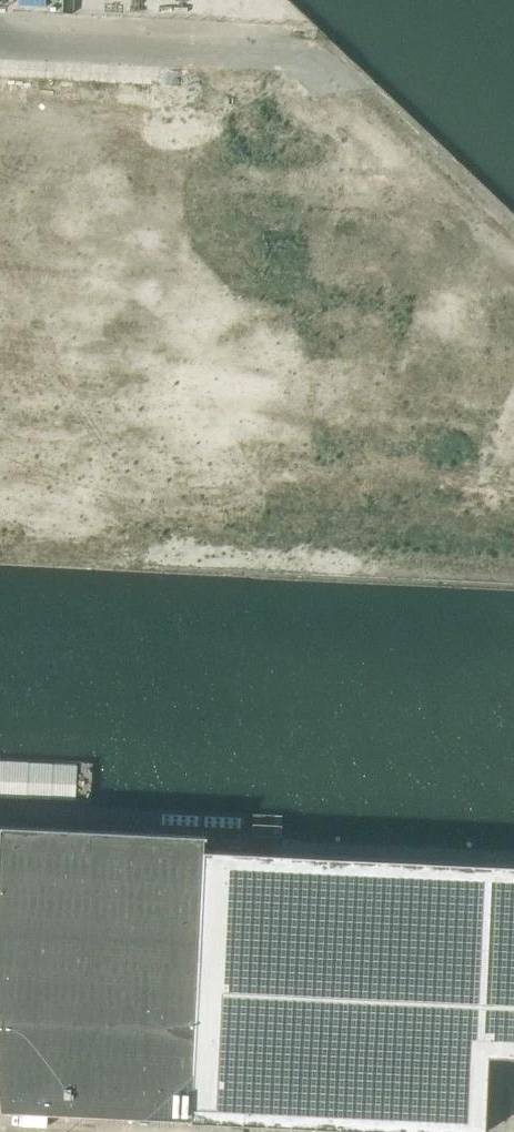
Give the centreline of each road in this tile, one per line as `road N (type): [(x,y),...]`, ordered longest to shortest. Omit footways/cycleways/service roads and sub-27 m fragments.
road 1 (unclassified): [(279,65),(0,52)]

